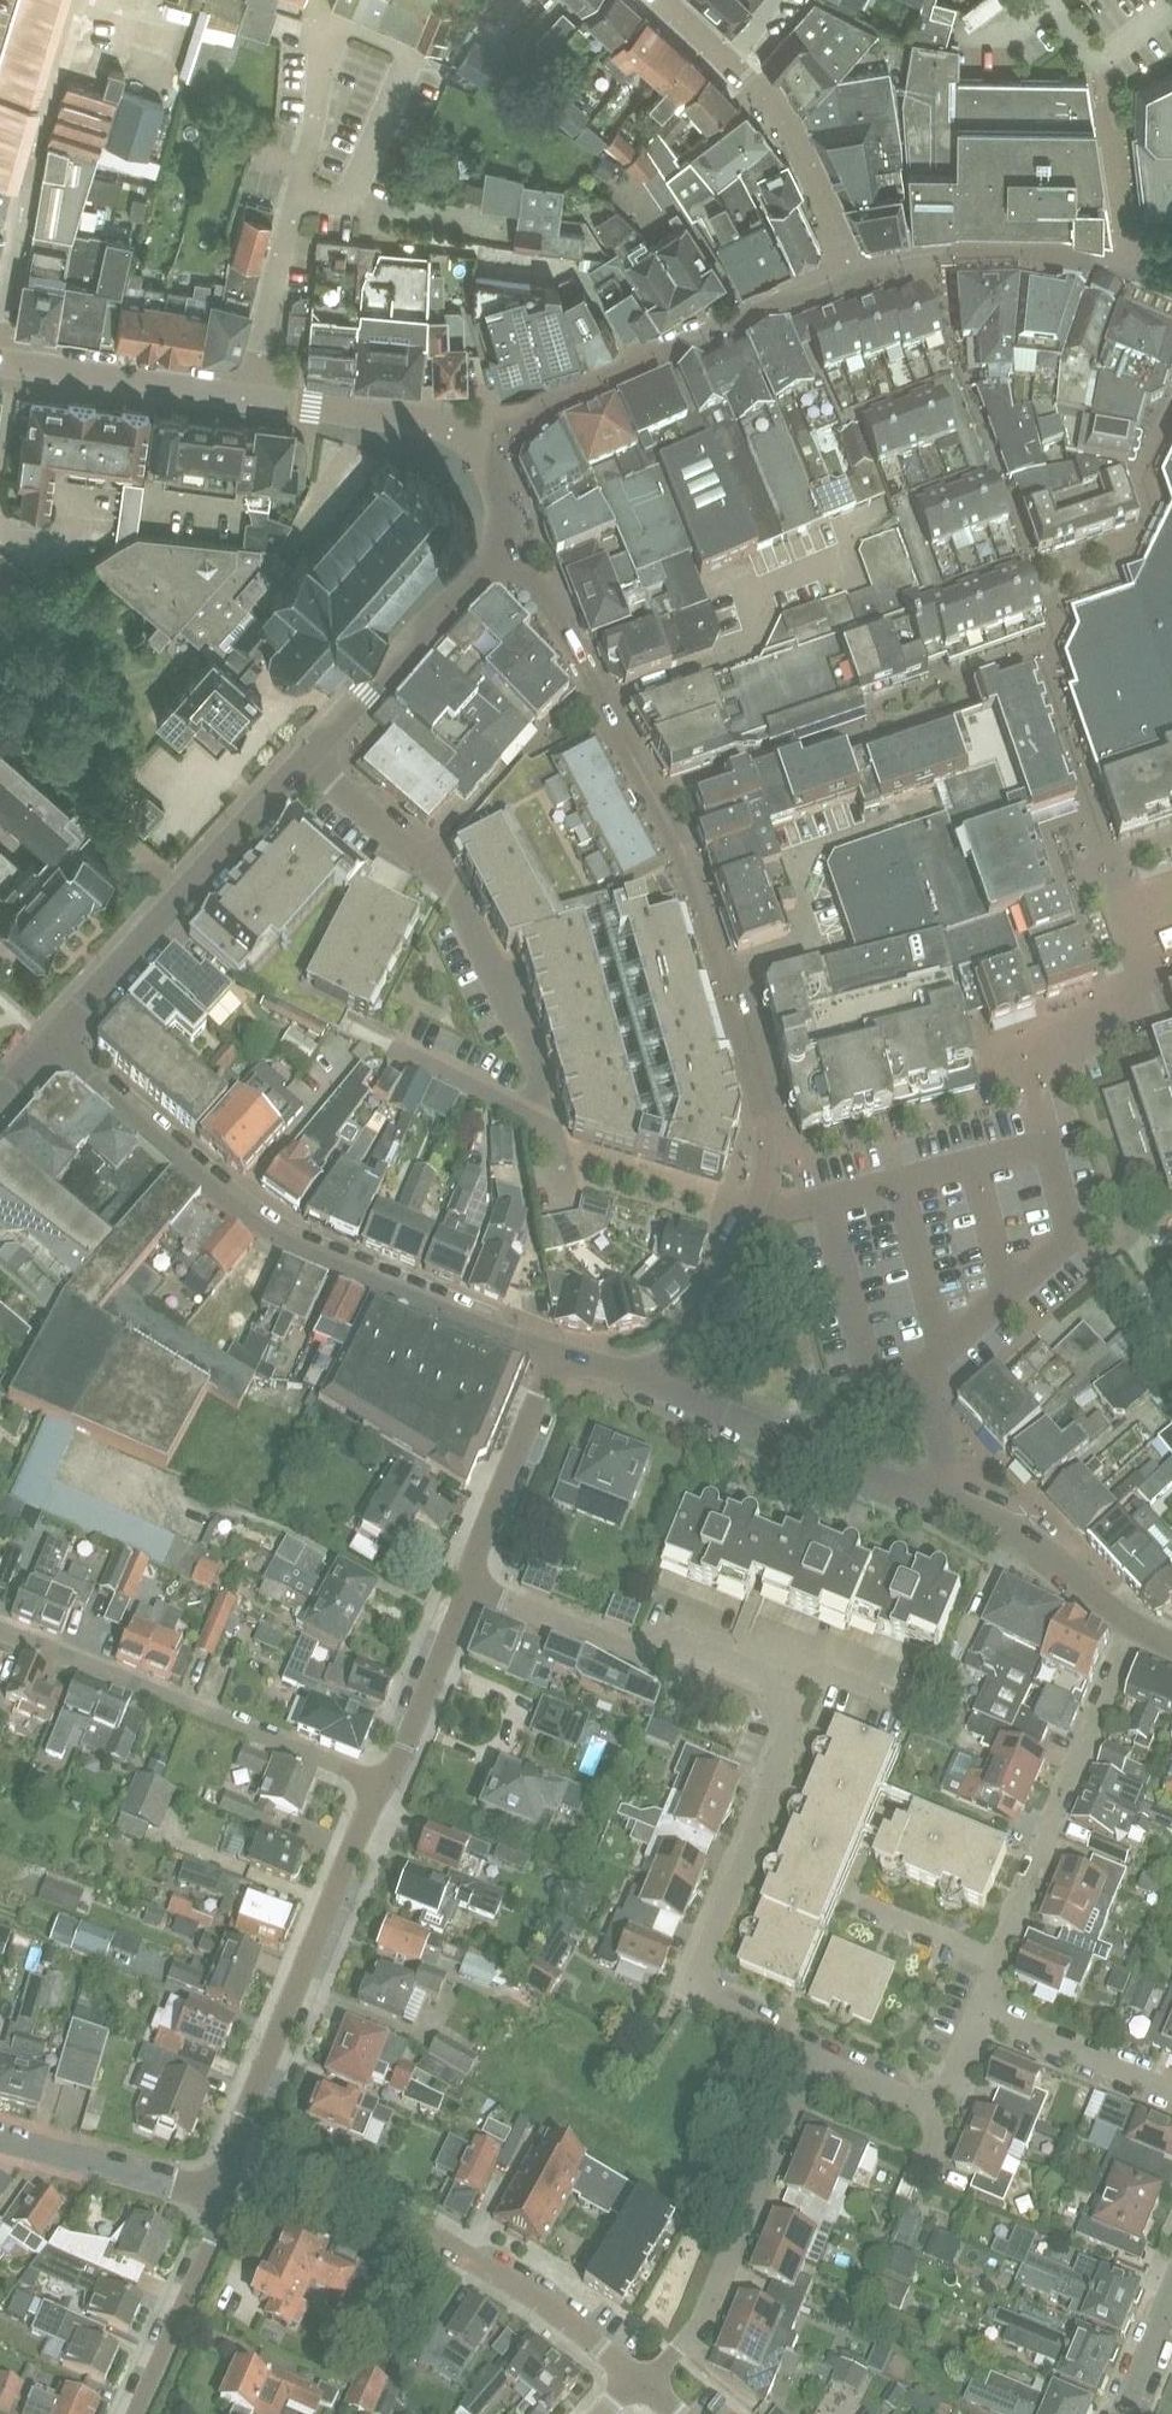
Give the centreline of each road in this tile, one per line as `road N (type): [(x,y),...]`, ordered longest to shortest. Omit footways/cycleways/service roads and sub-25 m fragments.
road 1 (residential): [(497,548),(551,611),(685,853),(768,1136),(758,1209)]
road 2 (residential): [(733,61),(785,119),(841,230),(843,254),(834,274),(522,415),(478,446)]
road 3 (residential): [(558,1353),(448,1313),(250,1220),(46,1046)]
road 4 (tertiary): [(478,446),(428,423),(0,362)]
road 5 (residential): [(551,1146),(534,1068),(456,896),(425,858),(305,758)]
road 6 (residential): [(223,2201),(386,1781)]
road 7 (residential): [(814,2064),(709,1995),(702,1968),(797,1691)]
road 8 (residential): [(941,1500),(939,1427),(913,1375),(1064,1247),(1069,1225),(1046,1144)]
road 9 (residential): [(386,1781),(0,1626)]
road 10 (tertiary): [(46,1046),(305,758)]
road 11 (residential): [(648,2389),(698,2326),(814,2064)]
road 12 (residential): [(1002,1960),(1138,1629)]
road 13 (residential): [(797,1691),(681,1643),(642,1655),(467,1582)]
road 14 (residential): [(633,2376),(371,2189)]
road 15 (residential): [(941,1500),(659,1387)]
road 16 (tertiary): [(305,758),(497,548)]
road 17 (residential): [(467,1582),(558,1353)]
road 18 (residential): [(1138,1629),(1036,1548),(941,1500)]
road 19 (residential): [(223,2201),(0,2140)]
road 20 (residential): [(136,2413),(223,2201)]
road 21 (residential): [(814,2064),(927,2101),(960,2083),(983,2016)]
road 22 (residential): [(758,1209),(551,1146)]
road 23 (residential): [(386,1781),(467,1582)]
road 24 (residential): [(758,1209),(659,1387)]
road 25 (residential): [(983,2016),(1171,2091)]
road 26 (residential): [(1002,1960),(867,1909)]
road 27 (residential): [(900,1670),(850,1654),(814,1661),(797,1691)]
road 28 (residential): [(1124,2413),(1171,2300)]

